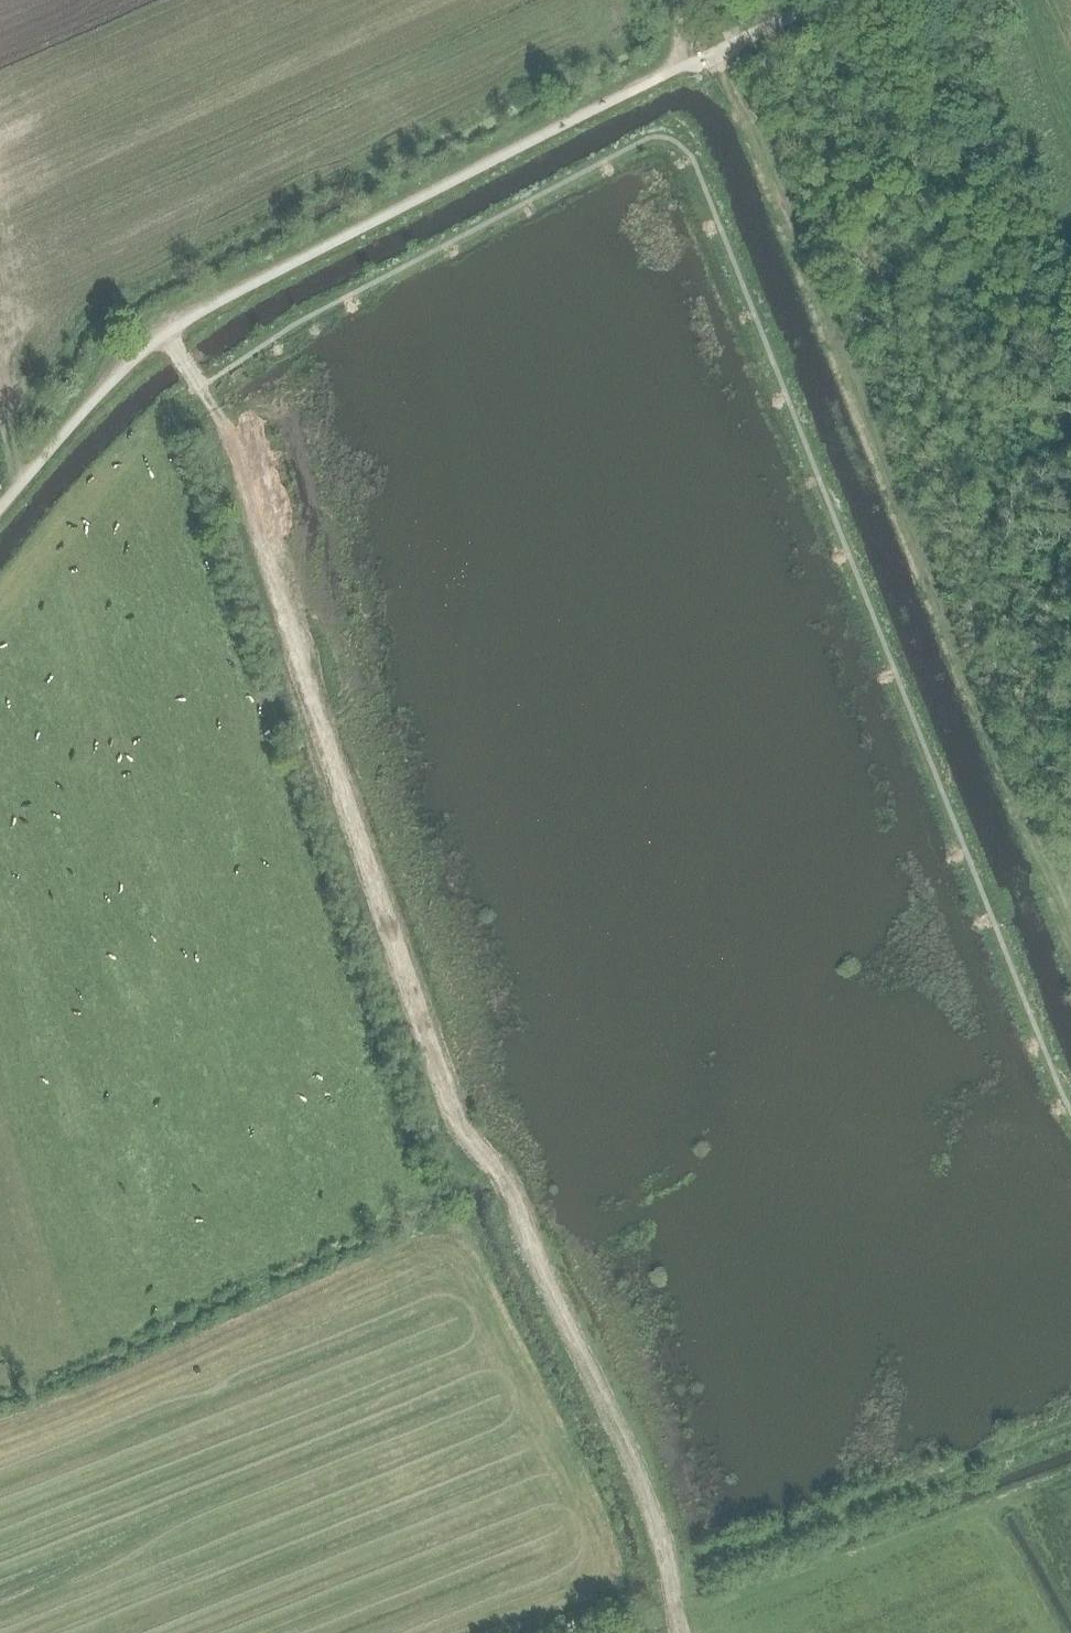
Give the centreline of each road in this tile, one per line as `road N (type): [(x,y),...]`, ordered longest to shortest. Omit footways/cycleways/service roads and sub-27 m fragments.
road 1 (track): [(199,384),(217,411),(454,1112),(507,1172),(538,1264),(624,1435),(669,1575)]
road 2 (track): [(669,1575),(1070,1420)]

